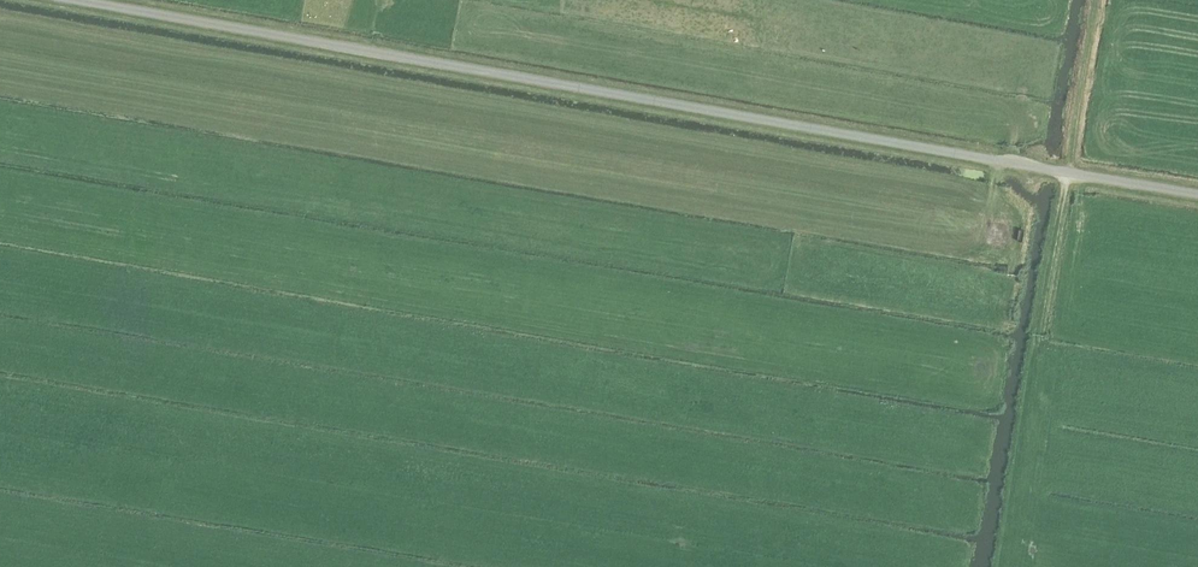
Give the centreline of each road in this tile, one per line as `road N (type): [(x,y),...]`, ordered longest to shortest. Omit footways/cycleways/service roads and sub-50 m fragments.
road 1 (unclassified): [(1197,194),(55,0)]
road 2 (track): [(1098,0),(1040,340),(1011,566)]

